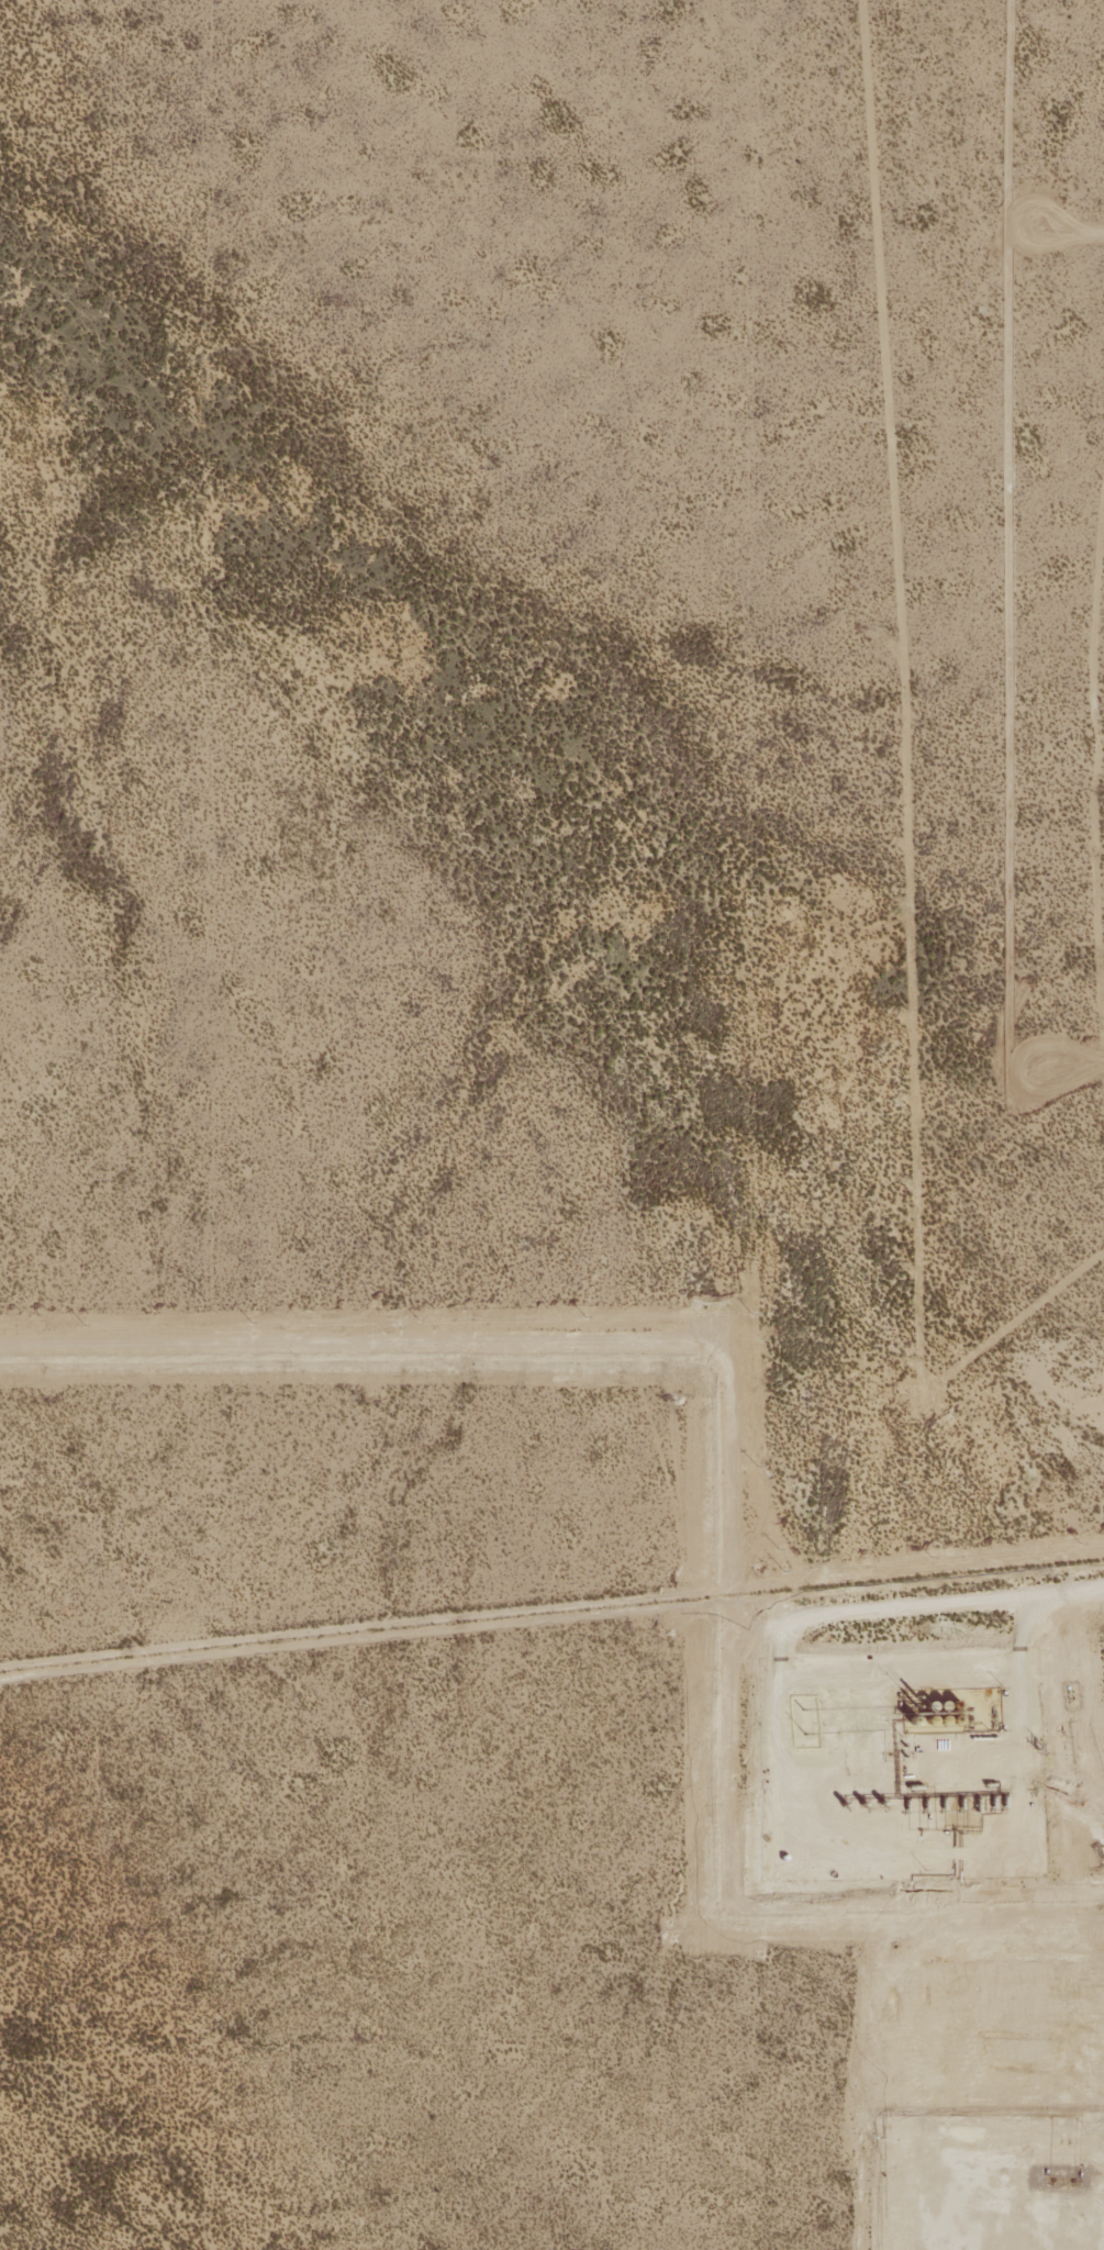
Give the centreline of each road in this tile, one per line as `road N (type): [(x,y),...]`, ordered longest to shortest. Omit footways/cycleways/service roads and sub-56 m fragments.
road 1 (track): [(0,1679),(1103,1545)]

